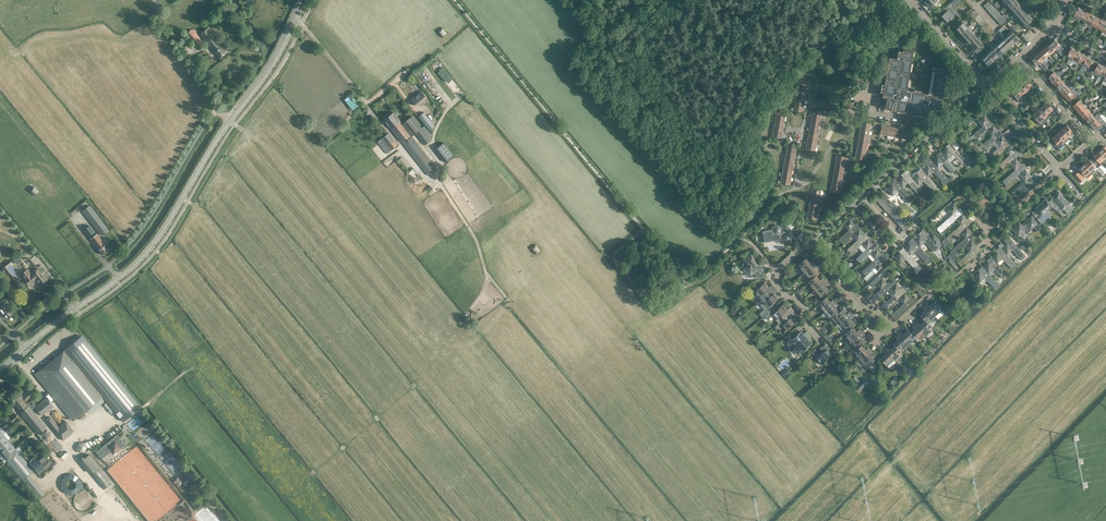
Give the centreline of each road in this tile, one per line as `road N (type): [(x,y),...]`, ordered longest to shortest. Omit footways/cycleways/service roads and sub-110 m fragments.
road 1 (tertiary): [(0,369),(147,251),(284,49),(307,0)]
road 2 (track): [(189,368),(123,424),(102,422),(79,432)]
road 3 (residential): [(852,204),(889,246),(899,237),(862,195)]
road 4 (residential): [(818,337),(775,271),(808,244)]

